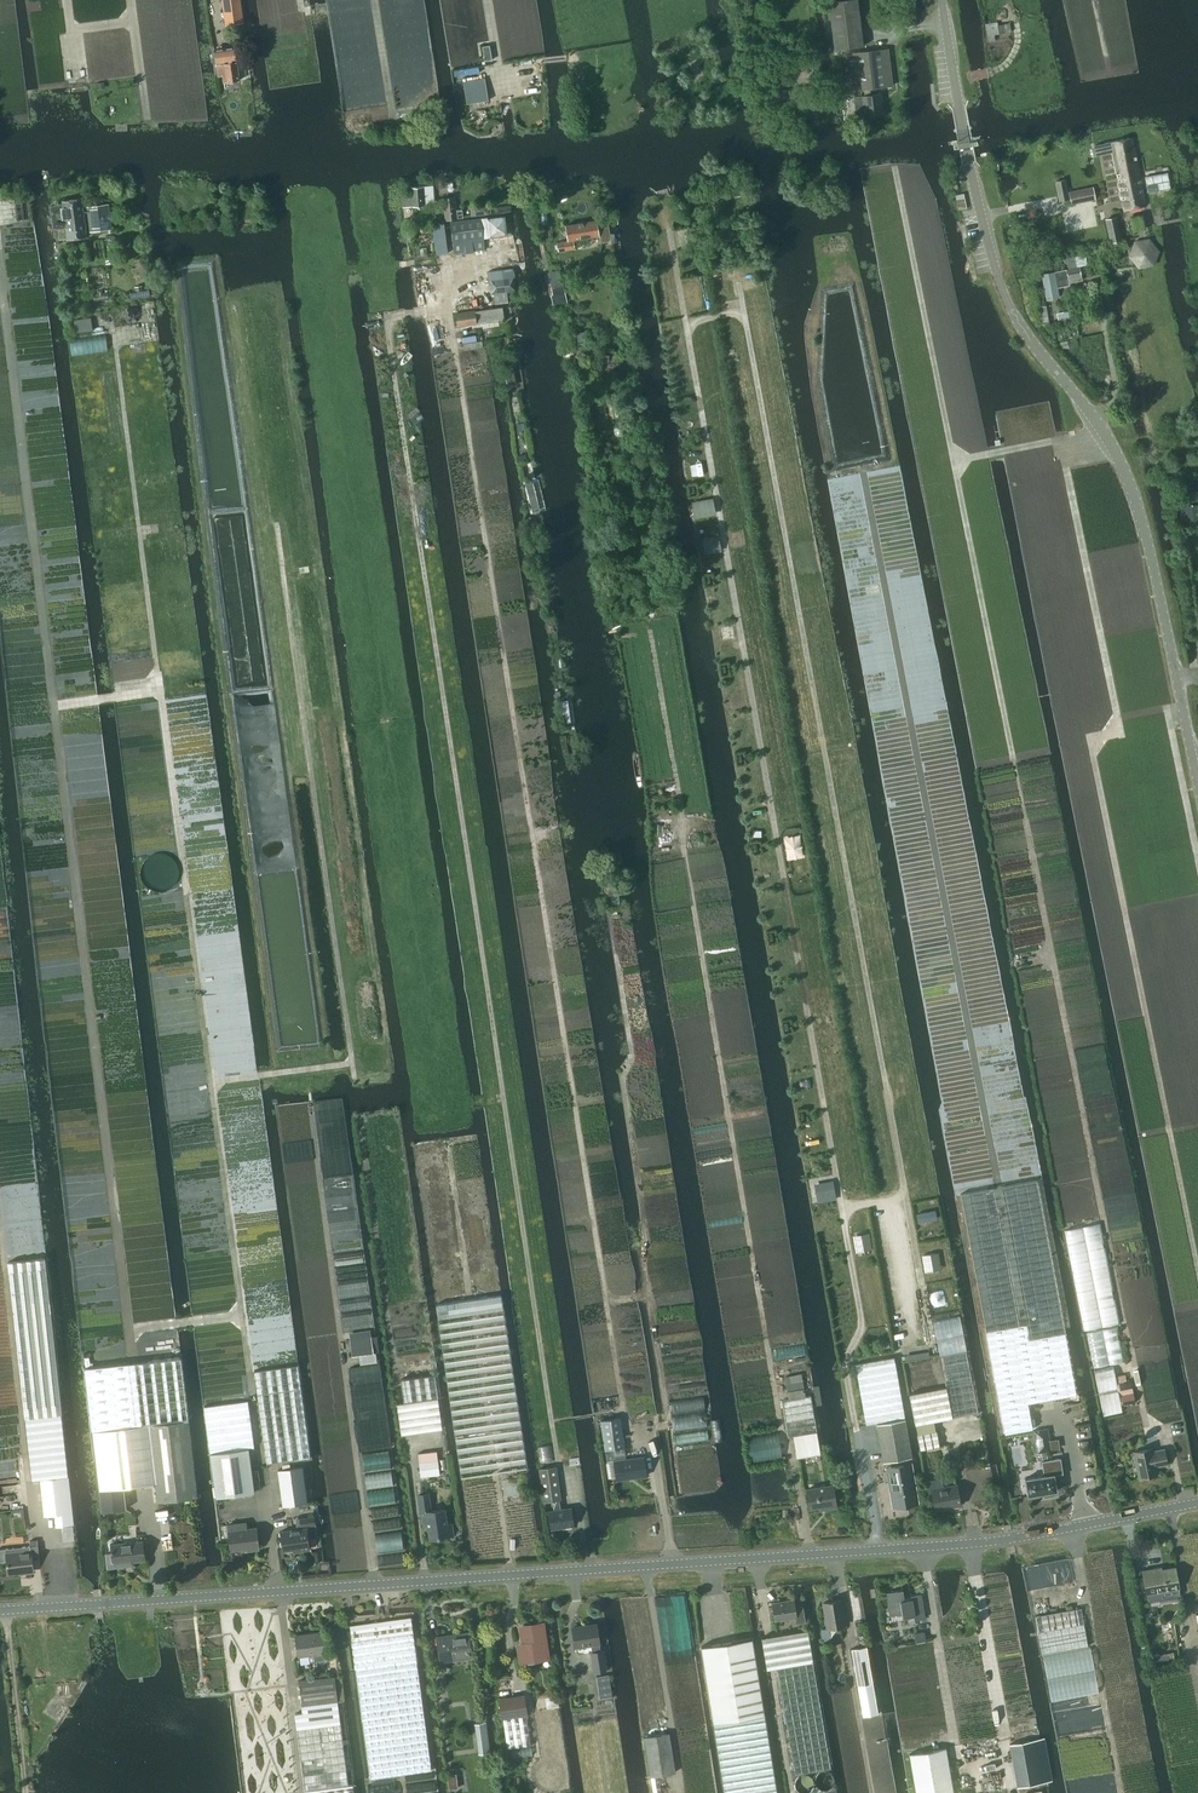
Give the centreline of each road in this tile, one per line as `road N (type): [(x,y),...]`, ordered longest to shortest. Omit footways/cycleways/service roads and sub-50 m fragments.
road 1 (track): [(616,957),(632,1053),(622,1076),(647,1236),(642,1252),(669,1423),(627,1430),(449,309)]
road 2 (track): [(578,1506),(559,1468),(386,317),(449,309)]
road 3 (unclassified): [(0,1611),(879,1550),(1024,1536),(1197,1504)]
road 4 (track): [(268,1516),(115,339)]
road 5 (track): [(844,1378),(861,1324),(672,234)]
road 6 (track): [(941,1385),(739,286)]
road 7 (track): [(771,1367),(629,507)]
road 8 (unclassified): [(1197,785),(1135,492),(1092,415),(1022,330),(997,275),(942,0)]
road 9 (track): [(212,1082),(352,1063),(276,525)]
road 10 (track): [(1197,1271),(1100,761)]
road 11 (track): [(374,1585),(310,1106)]
road 12 (track): [(28,1481),(0,1227)]

